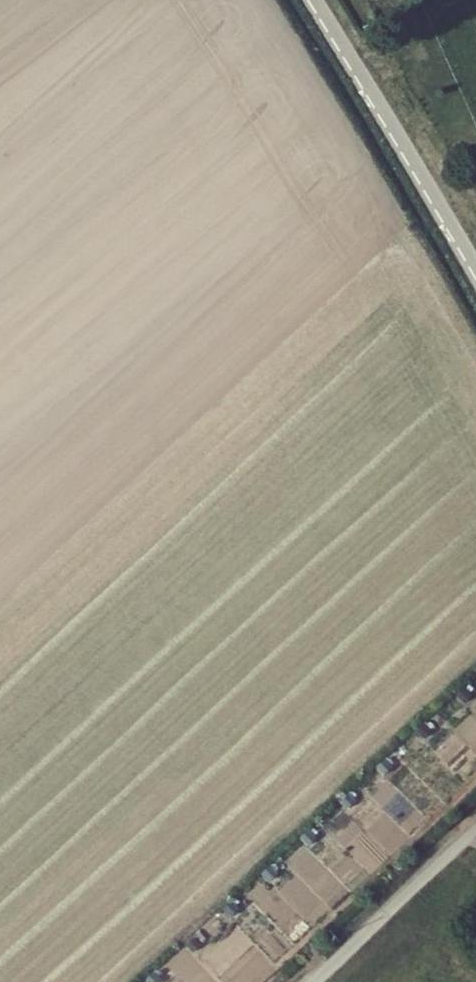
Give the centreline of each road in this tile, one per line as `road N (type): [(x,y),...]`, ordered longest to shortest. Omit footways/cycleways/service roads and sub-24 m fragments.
road 1 (unclassified): [(475,272),(313,0)]
road 2 (unclassified): [(475,829),(309,981)]

